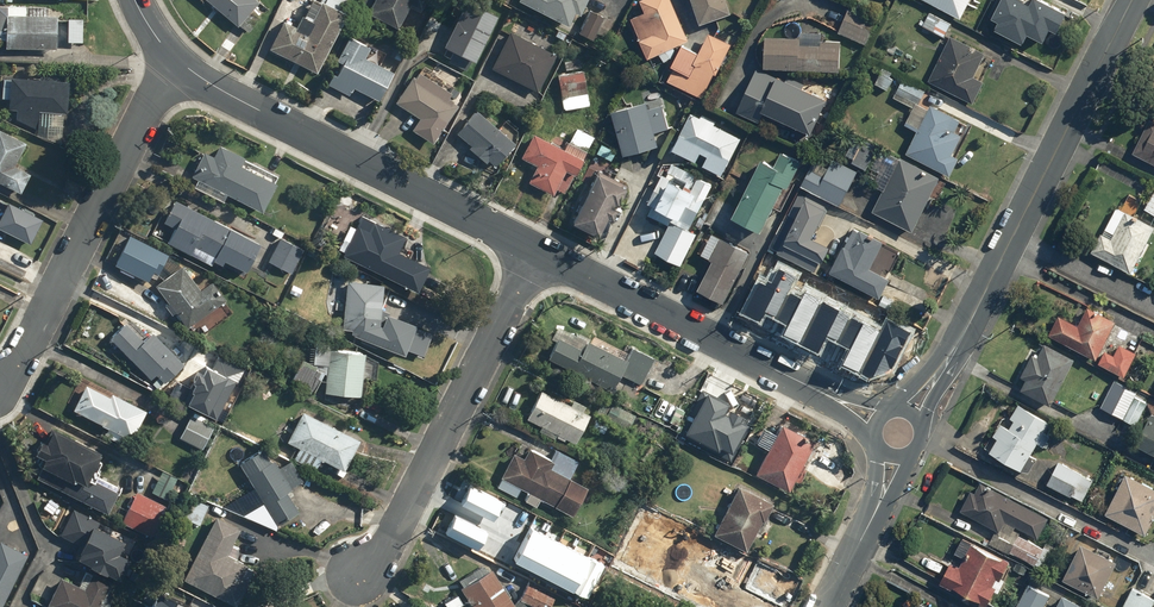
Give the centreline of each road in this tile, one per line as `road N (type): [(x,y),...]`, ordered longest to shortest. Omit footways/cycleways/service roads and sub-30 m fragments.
road 1 (residential): [(176,57),(237,99),(537,250)]
road 2 (secondary): [(1132,0),(960,341)]
road 3 (residential): [(537,250),(383,556),(358,577)]
road 4 (residential): [(176,57),(17,371),(0,385)]
road 5 (residential): [(537,250),(819,391)]

